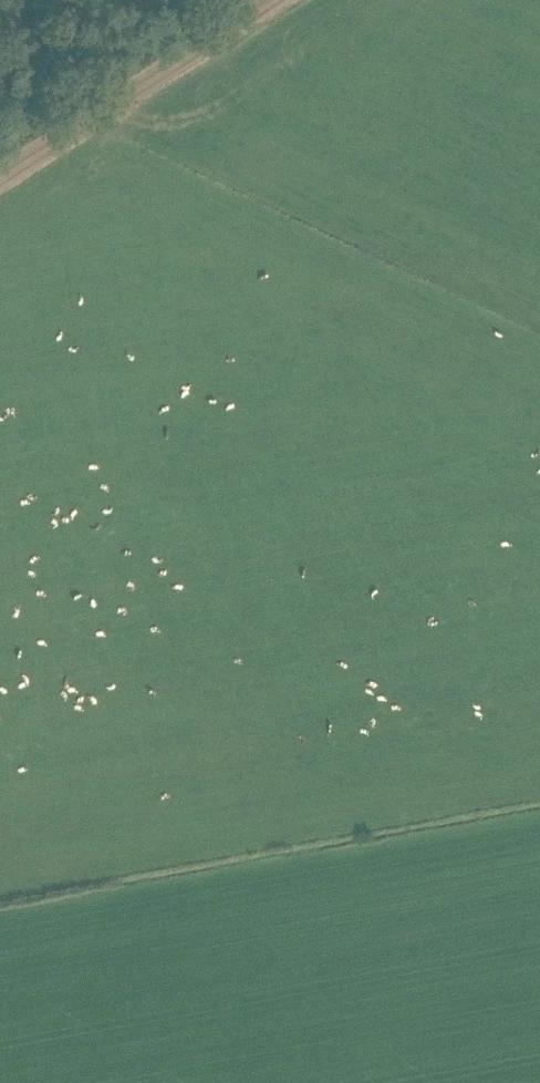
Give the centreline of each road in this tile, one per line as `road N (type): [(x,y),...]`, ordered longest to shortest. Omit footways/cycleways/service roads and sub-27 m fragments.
road 1 (track): [(0,168),(262,0)]

